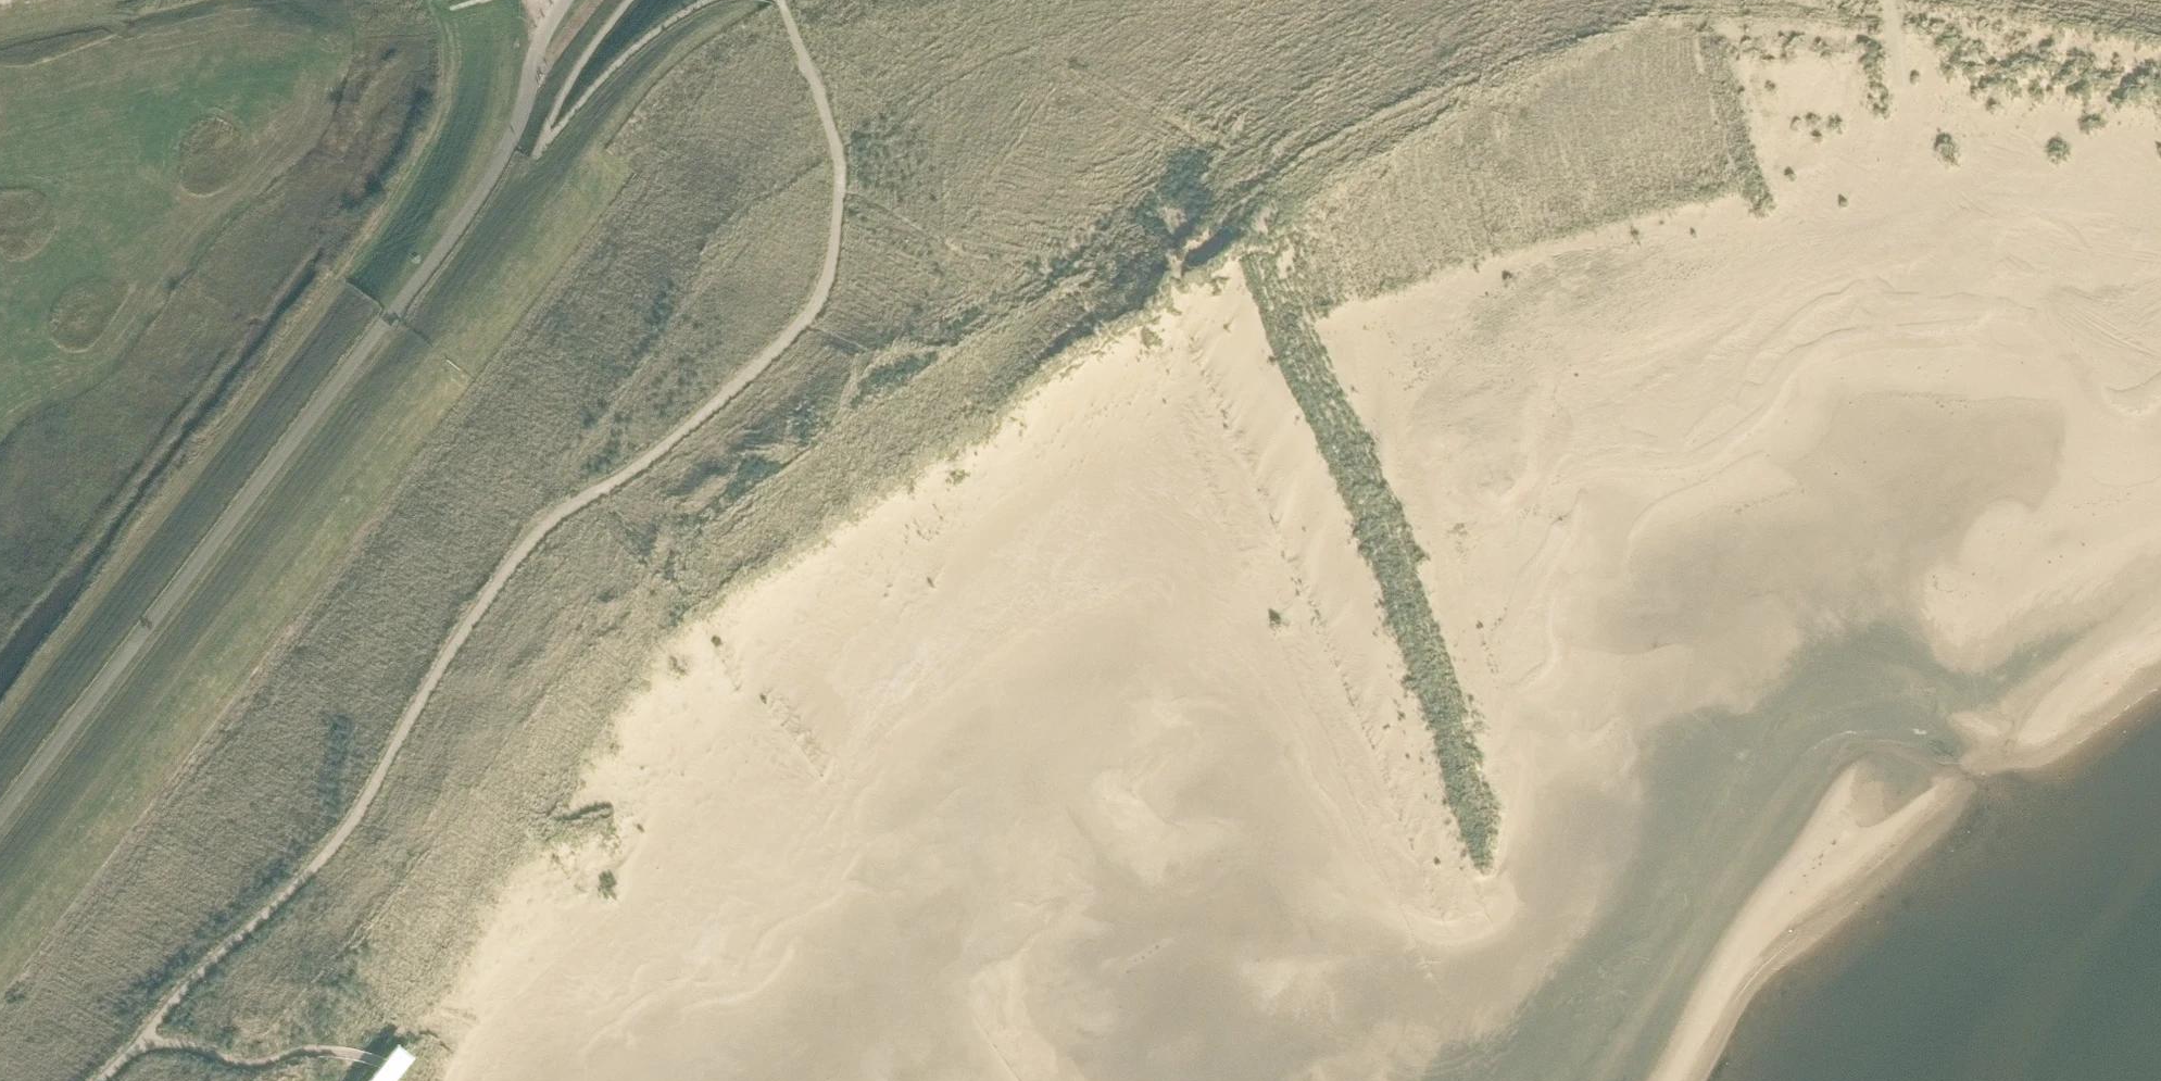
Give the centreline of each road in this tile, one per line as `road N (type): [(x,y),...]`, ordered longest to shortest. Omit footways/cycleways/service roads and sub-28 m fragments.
road 1 (unclassified): [(0,820),(480,198),(511,147),(562,0)]

